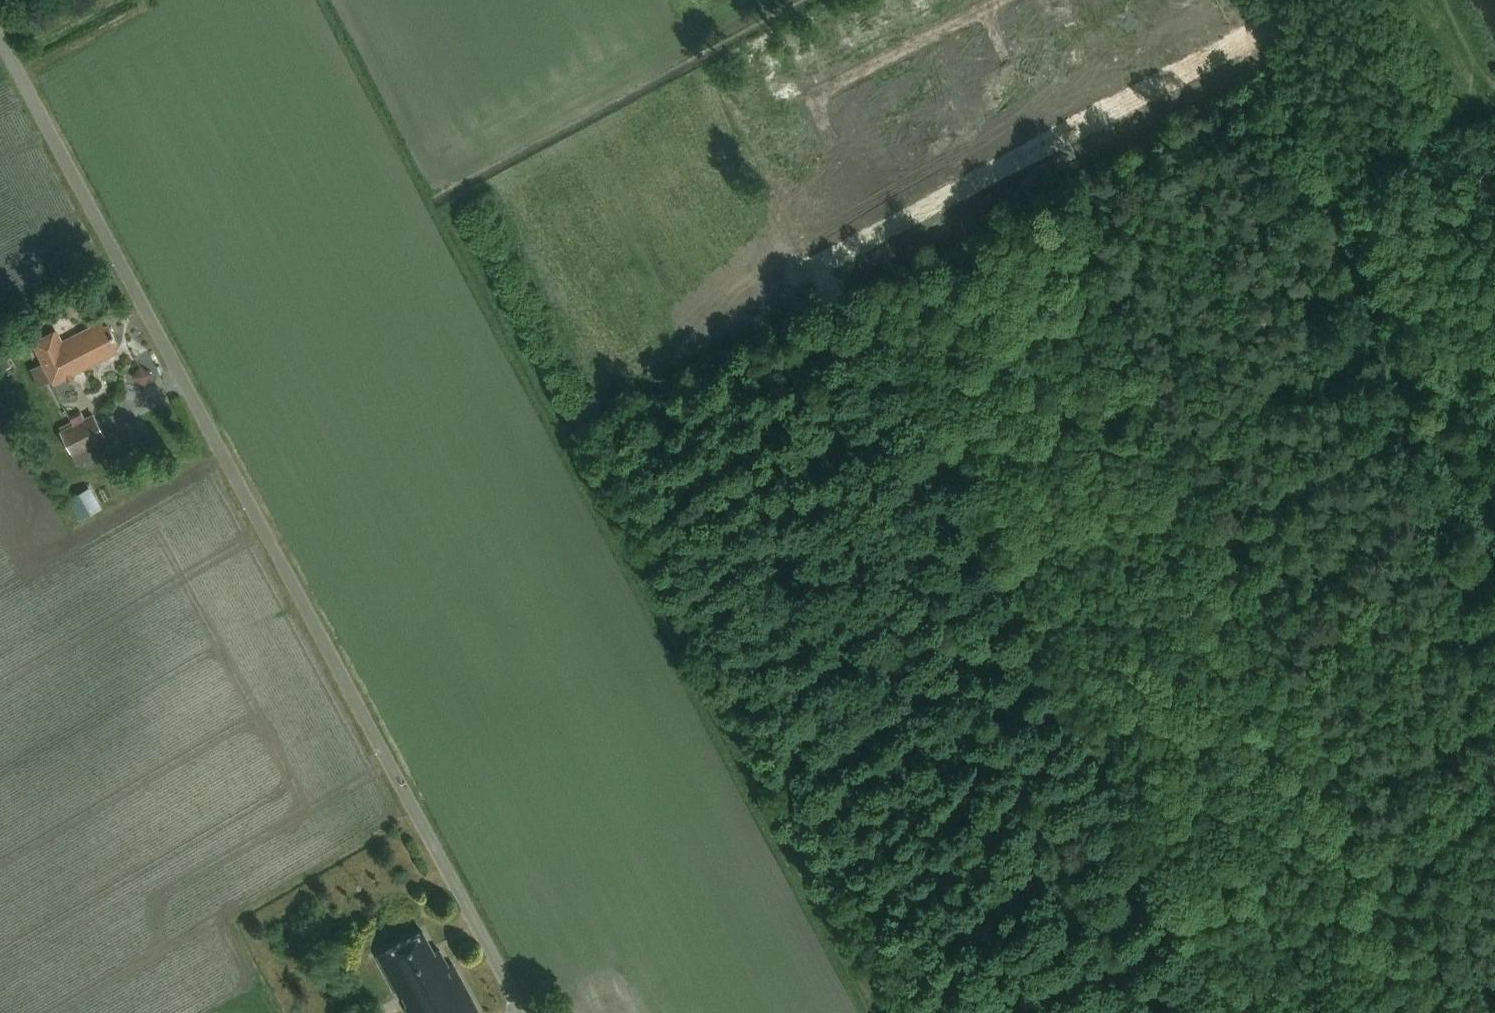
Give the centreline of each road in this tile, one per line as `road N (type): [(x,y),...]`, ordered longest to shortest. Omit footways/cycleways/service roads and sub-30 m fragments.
road 1 (unclassified): [(521,1012),(0,40)]

